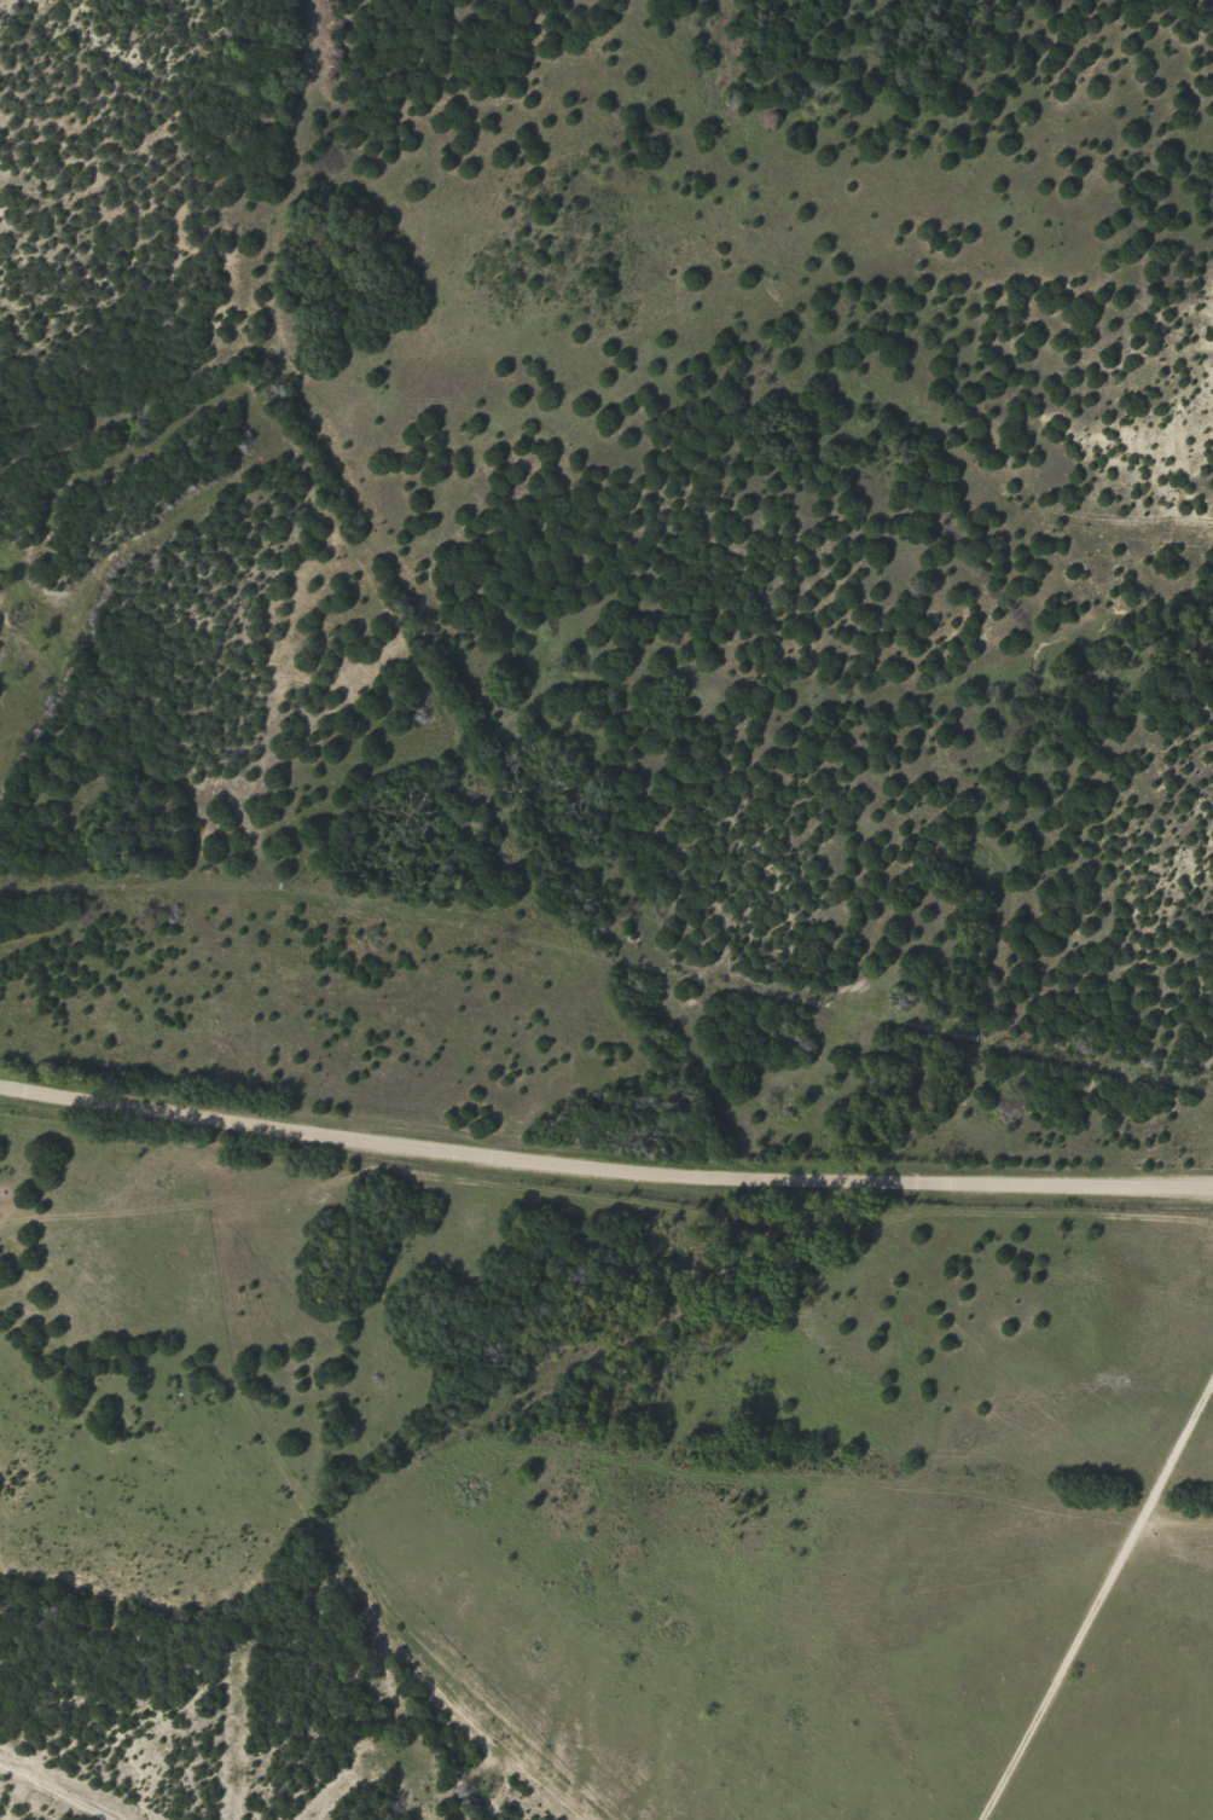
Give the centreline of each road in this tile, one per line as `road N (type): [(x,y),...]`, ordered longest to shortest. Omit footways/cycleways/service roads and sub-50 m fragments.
road 1 (residential): [(1212,1188),(620,1175),(346,1141),(0,1084)]
road 2 (track): [(1212,529),(960,446),(822,307),(706,131),(649,0)]

